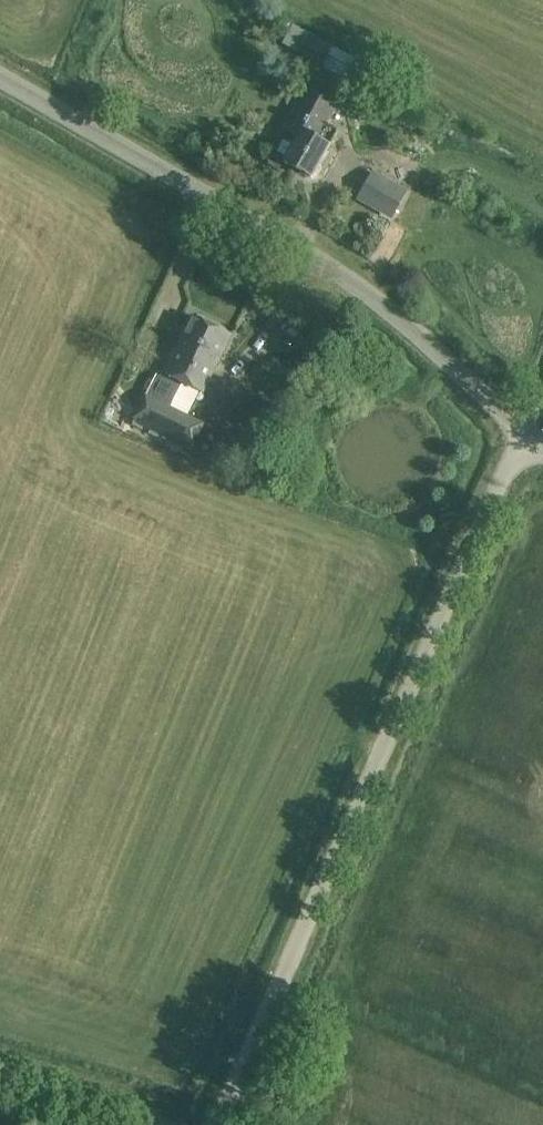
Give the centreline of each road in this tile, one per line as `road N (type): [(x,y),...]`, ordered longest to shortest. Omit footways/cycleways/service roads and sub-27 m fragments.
road 1 (unclassified): [(220,1124),(377,748),(522,432)]
road 2 (unclassified): [(522,432),(398,315),(298,247),(0,74)]
road 3 (track): [(147,1124),(0,1074)]

